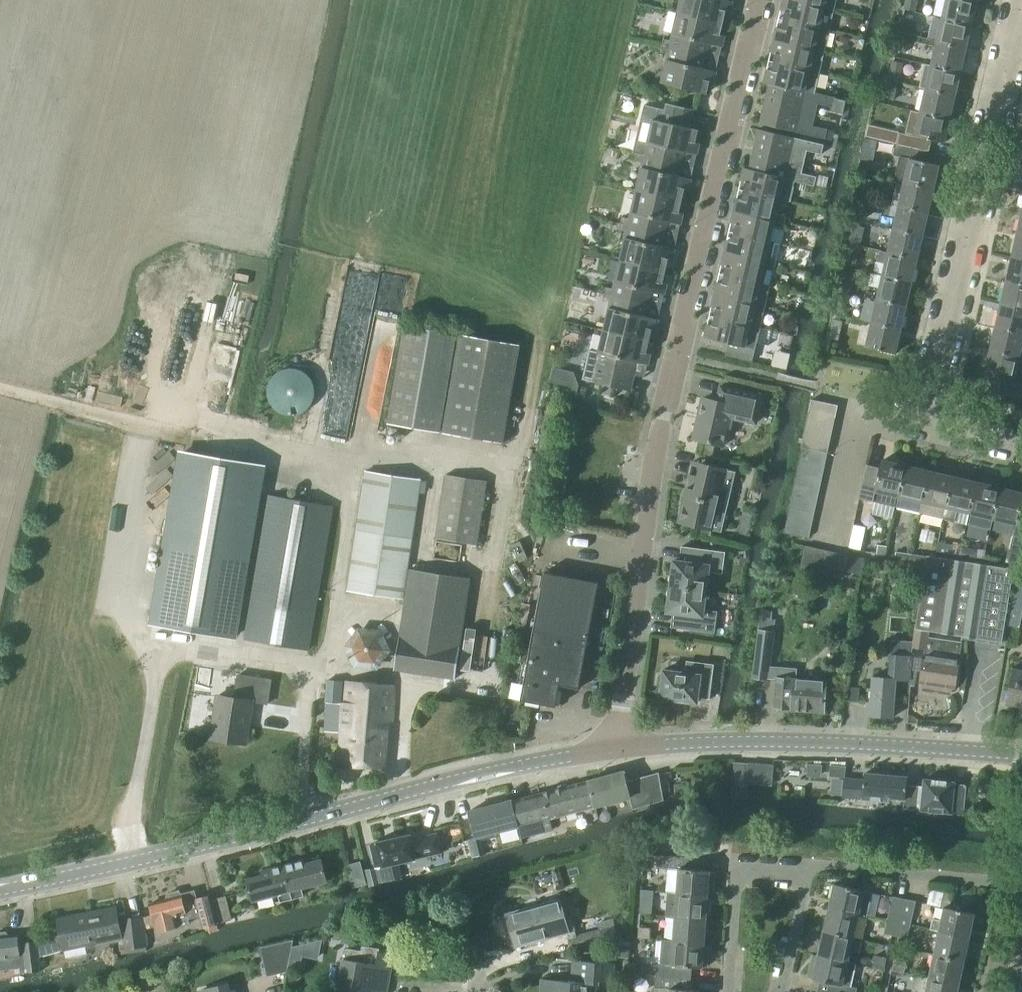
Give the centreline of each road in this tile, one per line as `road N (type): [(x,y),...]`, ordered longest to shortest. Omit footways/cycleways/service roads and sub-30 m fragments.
road 1 (residential): [(615,750),(664,416),(758,0)]
road 2 (unclassified): [(615,750),(510,767),(0,891)]
road 3 (track): [(0,388),(145,425),(112,620),(160,650),(130,862)]
road 4 (residential): [(928,428),(1021,21)]
road 5 (unclassified): [(1021,754),(724,741),(615,750)]
road 6 (residential): [(1021,885),(803,865)]
road 7 (residential): [(725,991),(738,863)]
road 8 (residential): [(783,991),(803,865)]

